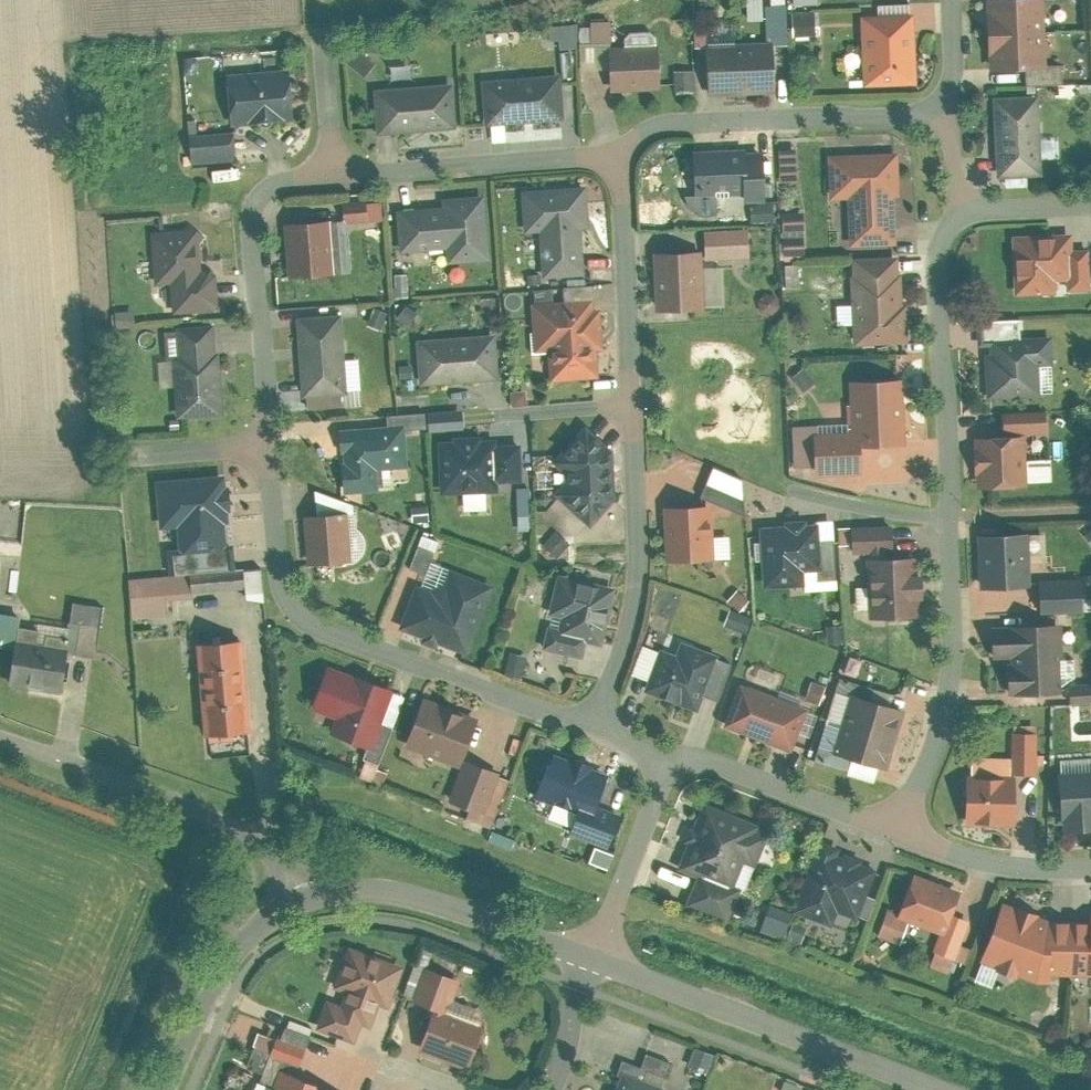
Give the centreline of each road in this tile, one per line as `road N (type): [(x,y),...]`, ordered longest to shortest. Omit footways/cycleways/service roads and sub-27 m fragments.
road 1 (residential): [(593,728),(326,628),(294,607),(272,567),(262,446)]
road 2 (tertiary): [(940,1089),(592,954)]
road 3 (unclassified): [(0,736),(240,831),(268,849),(298,901)]
road 4 (residential): [(262,446),(244,219),(250,189),(277,171),(328,166)]
road 5 (residential): [(593,728),(641,550),(631,397)]
road 6 (residential): [(625,154),(657,124),(913,117),(938,106)]
road 7 (residential): [(946,513),(949,651),(902,829)]
road 8 (residential): [(964,211),(946,230),(939,259),(946,513)]
road 9 (tertiary): [(592,954),(397,890),(298,901)]
road 10 (residential): [(328,166),(625,154)]
road 11 (residential): [(902,829),(697,758),(668,762)]
road 12 (residential): [(631,397),(625,154)]
road 13 (tertiary): [(298,901),(246,937),(220,970),(166,1089)]
road 14 (residential): [(668,762),(592,954)]
road 15 (residential): [(1090,860),(1005,857),(902,829)]
road 16 (residential): [(785,482),(946,513)]
road 17 (residential): [(117,458),(262,446)]
road 18 (residential): [(592,954),(547,1089)]
road 19 (residential): [(964,211),(1090,205)]
road 20 (residential): [(322,43),(328,166)]

